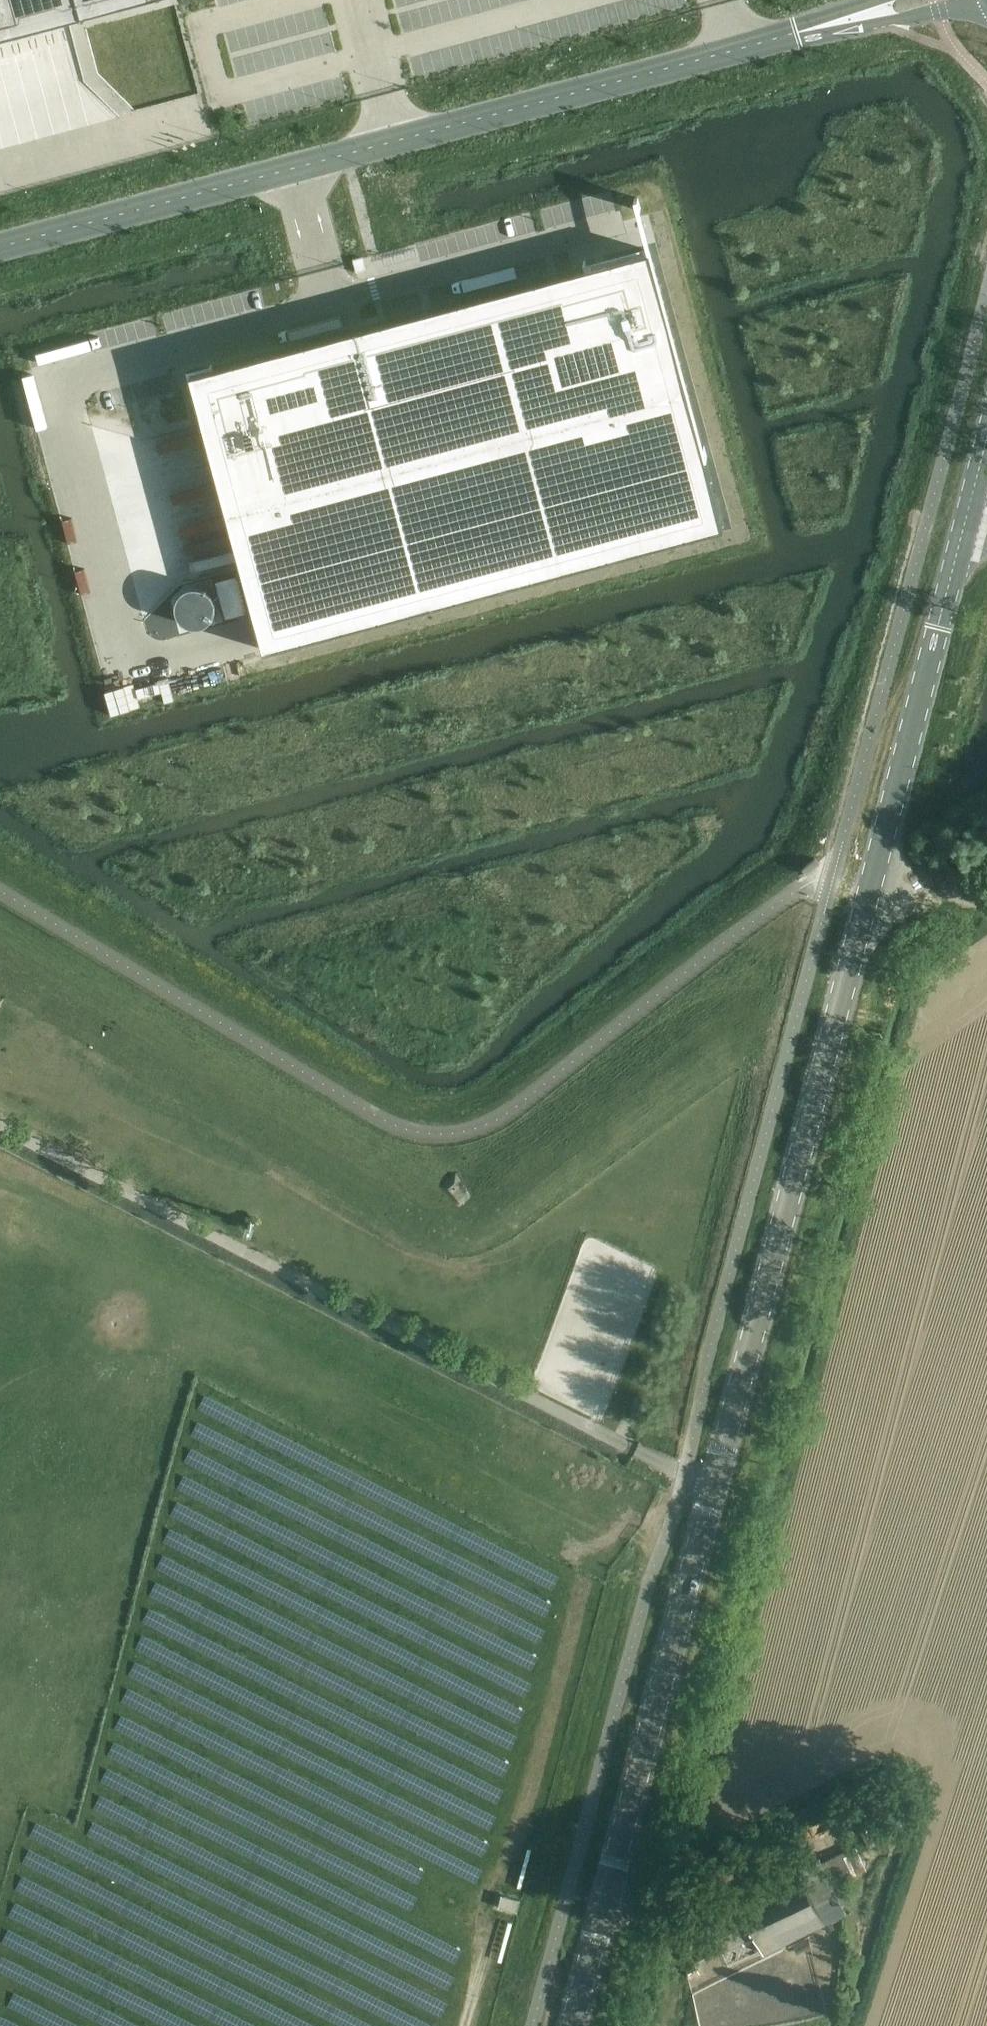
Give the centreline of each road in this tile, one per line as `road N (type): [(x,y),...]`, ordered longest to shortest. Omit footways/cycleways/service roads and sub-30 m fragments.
road 1 (tertiary): [(572,2025),(986,440)]
road 2 (unclassified): [(766,42),(0,249)]
road 3 (unclassified): [(766,42),(986,5)]

